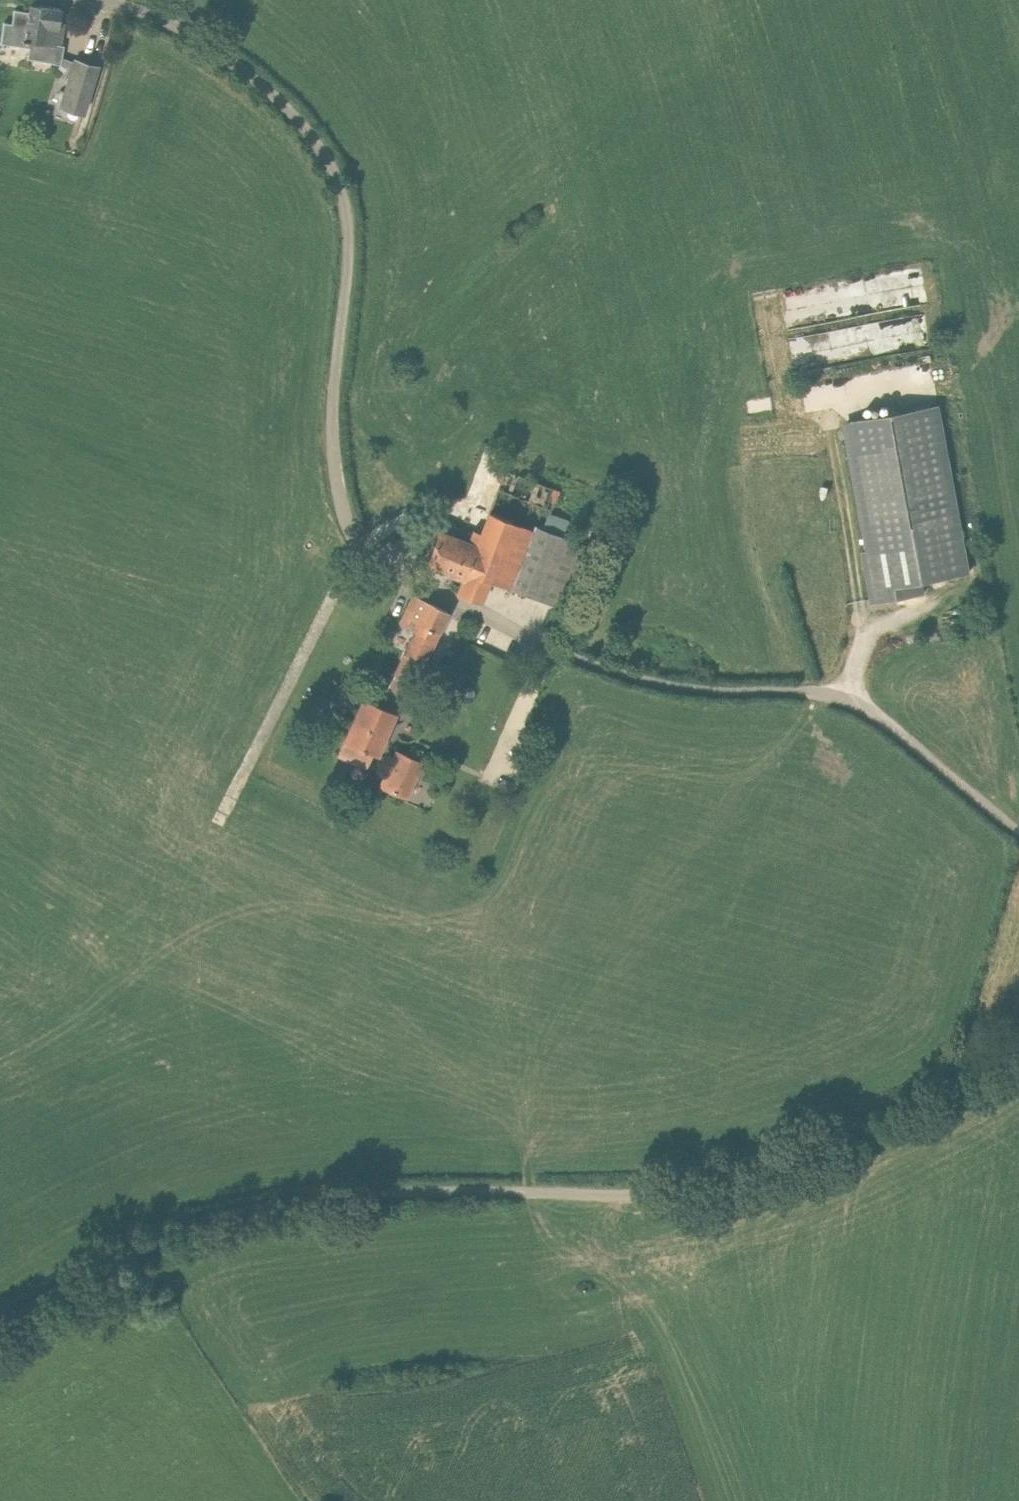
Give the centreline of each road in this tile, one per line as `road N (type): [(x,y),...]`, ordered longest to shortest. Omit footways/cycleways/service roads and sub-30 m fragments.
road 1 (unclassified): [(1018,834),(853,702),(629,675),(550,646),(373,560),(351,533),(334,455),(348,251),(335,174),(300,122),(217,51),(138,10),(91,0)]
road 2 (unclassified): [(0,1327),(131,1250),(259,1208),(429,1192),(650,1193),(719,1180),(804,1151),(1018,1045)]

